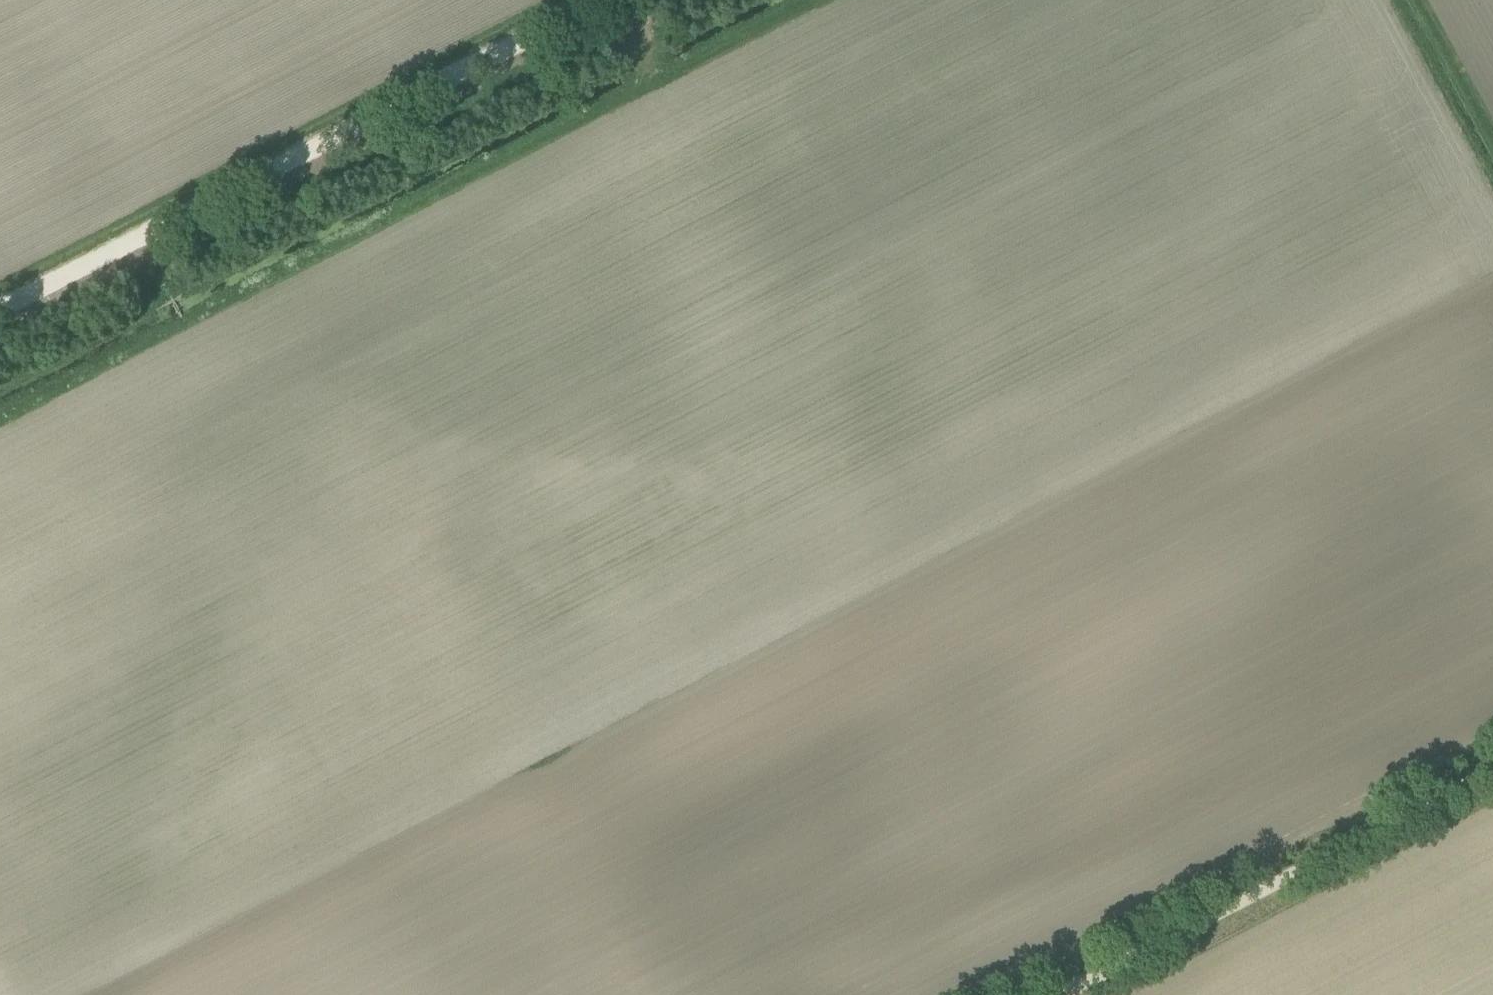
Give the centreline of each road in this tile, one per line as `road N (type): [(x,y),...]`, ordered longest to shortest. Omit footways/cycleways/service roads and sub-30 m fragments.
road 1 (unclassified): [(0,316),(639,0)]
road 2 (track): [(1068,994),(1492,774)]

